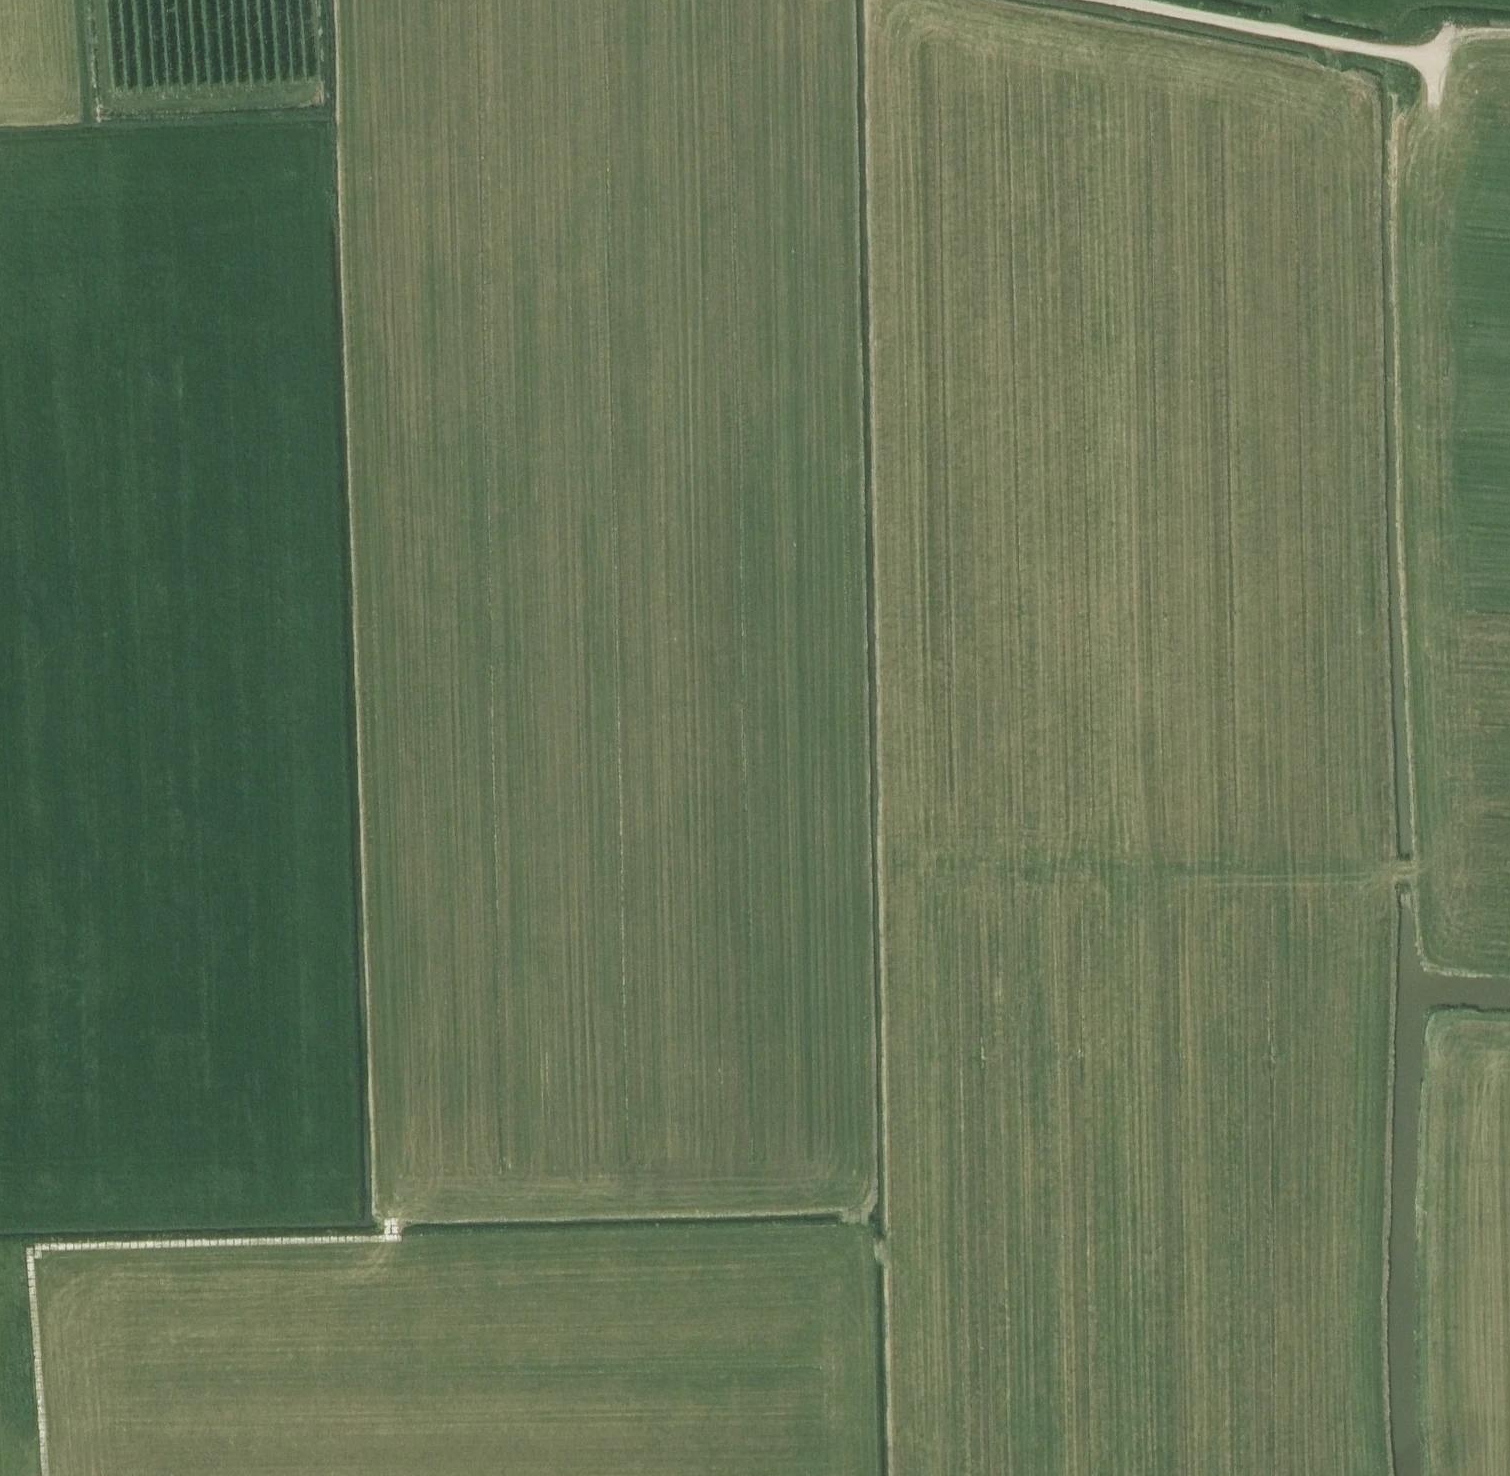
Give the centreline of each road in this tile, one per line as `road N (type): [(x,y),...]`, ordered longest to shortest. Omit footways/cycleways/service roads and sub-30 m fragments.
road 1 (unclassified): [(1438,63),(1115,0)]

